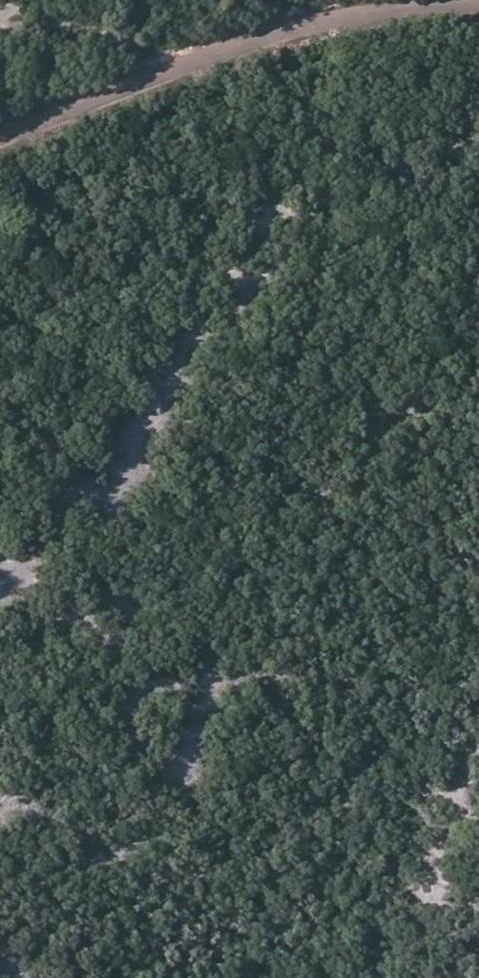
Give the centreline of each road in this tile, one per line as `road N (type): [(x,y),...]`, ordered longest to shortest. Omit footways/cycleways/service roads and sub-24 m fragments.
road 1 (tertiary): [(478,4),(344,18),(0,139)]

